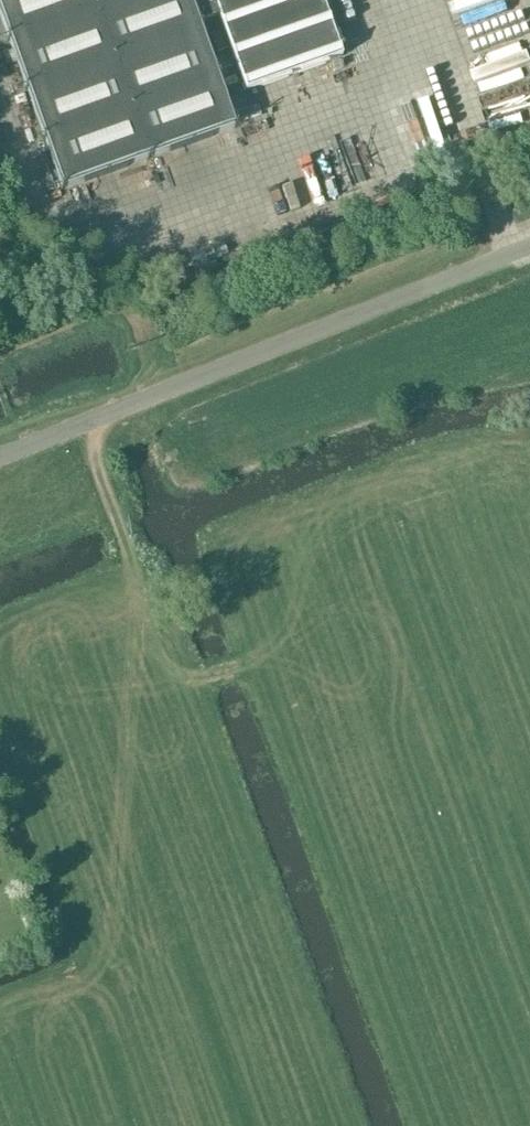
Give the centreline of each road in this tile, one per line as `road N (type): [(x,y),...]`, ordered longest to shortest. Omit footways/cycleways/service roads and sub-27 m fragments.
road 1 (unclassified): [(0,456),(529,244)]

